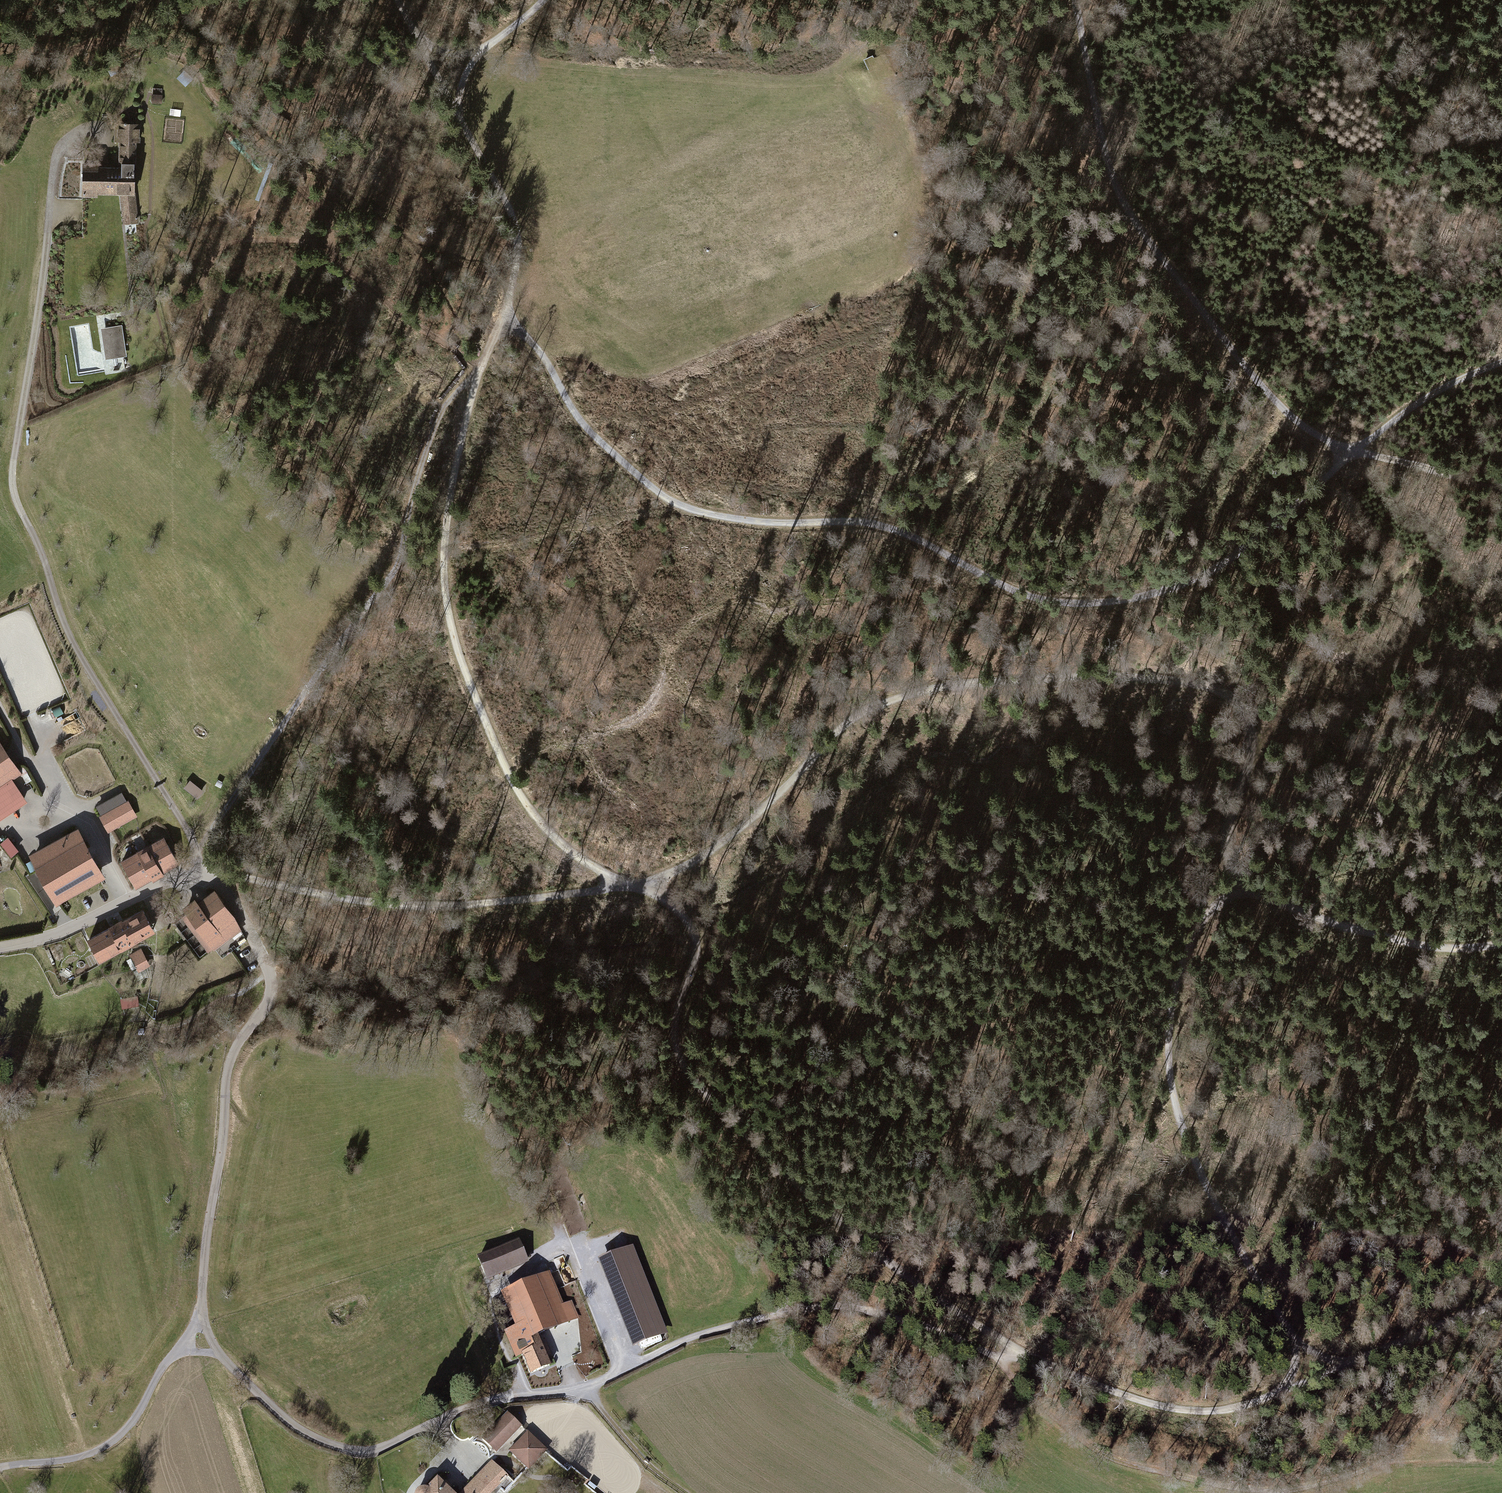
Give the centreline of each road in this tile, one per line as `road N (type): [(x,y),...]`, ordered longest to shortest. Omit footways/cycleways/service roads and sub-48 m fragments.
road 1 (track): [(542,0),(475,56),(455,112),(515,218),(522,256),(509,317),(479,368),(445,513),(441,575),(464,675),(530,813),(568,851),(672,907),(693,933),(693,964),(673,1019),(684,1071),(872,1246),(1021,1351)]
road 2 (track): [(1245,886),(1226,838),(1248,758),(1241,705),(1198,684),(1124,676),(945,684),(865,709),(726,838),(630,886),(411,904),(200,870)]
road 3 (track): [(1355,452),(1200,575),(1128,597),(1051,601),(1011,591),(885,526),(741,519),(660,496),(581,424),(509,317)]
road 4 (track): [(1021,1351),(998,1356),(856,1305),(813,1306),(689,1338),(590,1385),(470,1407),(360,1451),(293,1425),(222,1358)]
road 5 (track): [(196,850),(396,569),(430,442),(479,368)]
road 6 (track): [(1287,1387),(1296,1341),(1212,1195),(1181,1121),(1169,1064),(1174,988),(1189,944),(1216,902),(1245,886)]
road 7 (track): [(1075,0),(1098,135),(1123,203),(1202,314),(1285,410),(1355,452)]
road 8 (track): [(998,1356),(1068,1429),(1114,1460),(1171,1475),(1296,1491),(1375,1469),(1501,1463)]
road 9 (track): [(1021,1351),(1153,1405),(1221,1410),(1501,1300)]
road 10 (track): [(202,1310),(227,1072),(272,986),(246,925),(200,870)]
road 11 (track): [(222,1358),(174,1353),(131,1423),(95,1451),(0,1468)]
road 12 (track): [(1245,886),(1382,936),(1451,947),(1501,941)]
road 13 (track): [(1375,1469),(1501,1343)]
road 14 (track): [(1501,360),(1424,396),(1355,452)]
road 15 (track): [(1355,452),(1501,485)]
road 16 (track): [(585,1387),(650,1466),(687,1492)]
road 17 (residential): [(0,948),(51,936),(129,900)]
road 18 (track): [(455,112),(397,0)]

